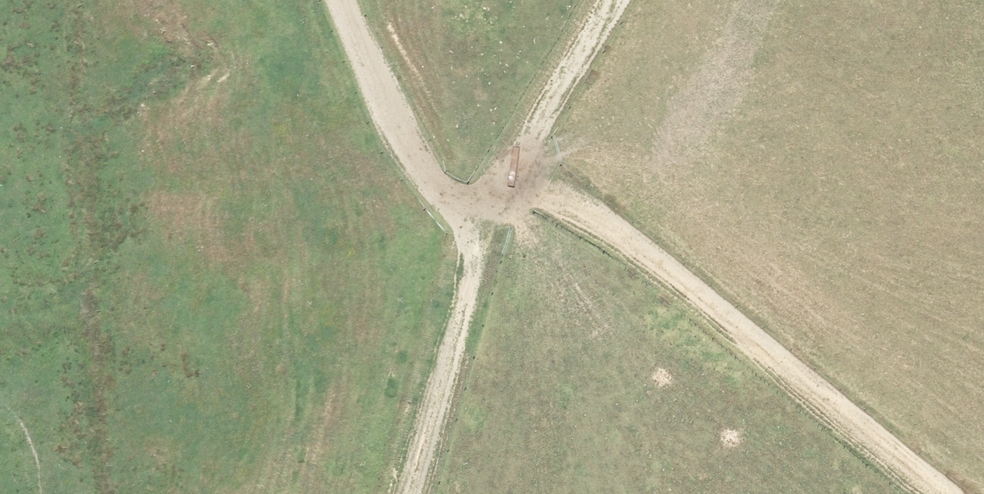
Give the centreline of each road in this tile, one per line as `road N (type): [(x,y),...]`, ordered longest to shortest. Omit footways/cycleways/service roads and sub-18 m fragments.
road 1 (track): [(519,173),(663,260),(945,493)]
road 2 (track): [(489,221),(412,493)]
road 3 (track): [(353,0),(410,150),(489,221)]
road 4 (track): [(625,0),(489,221)]

